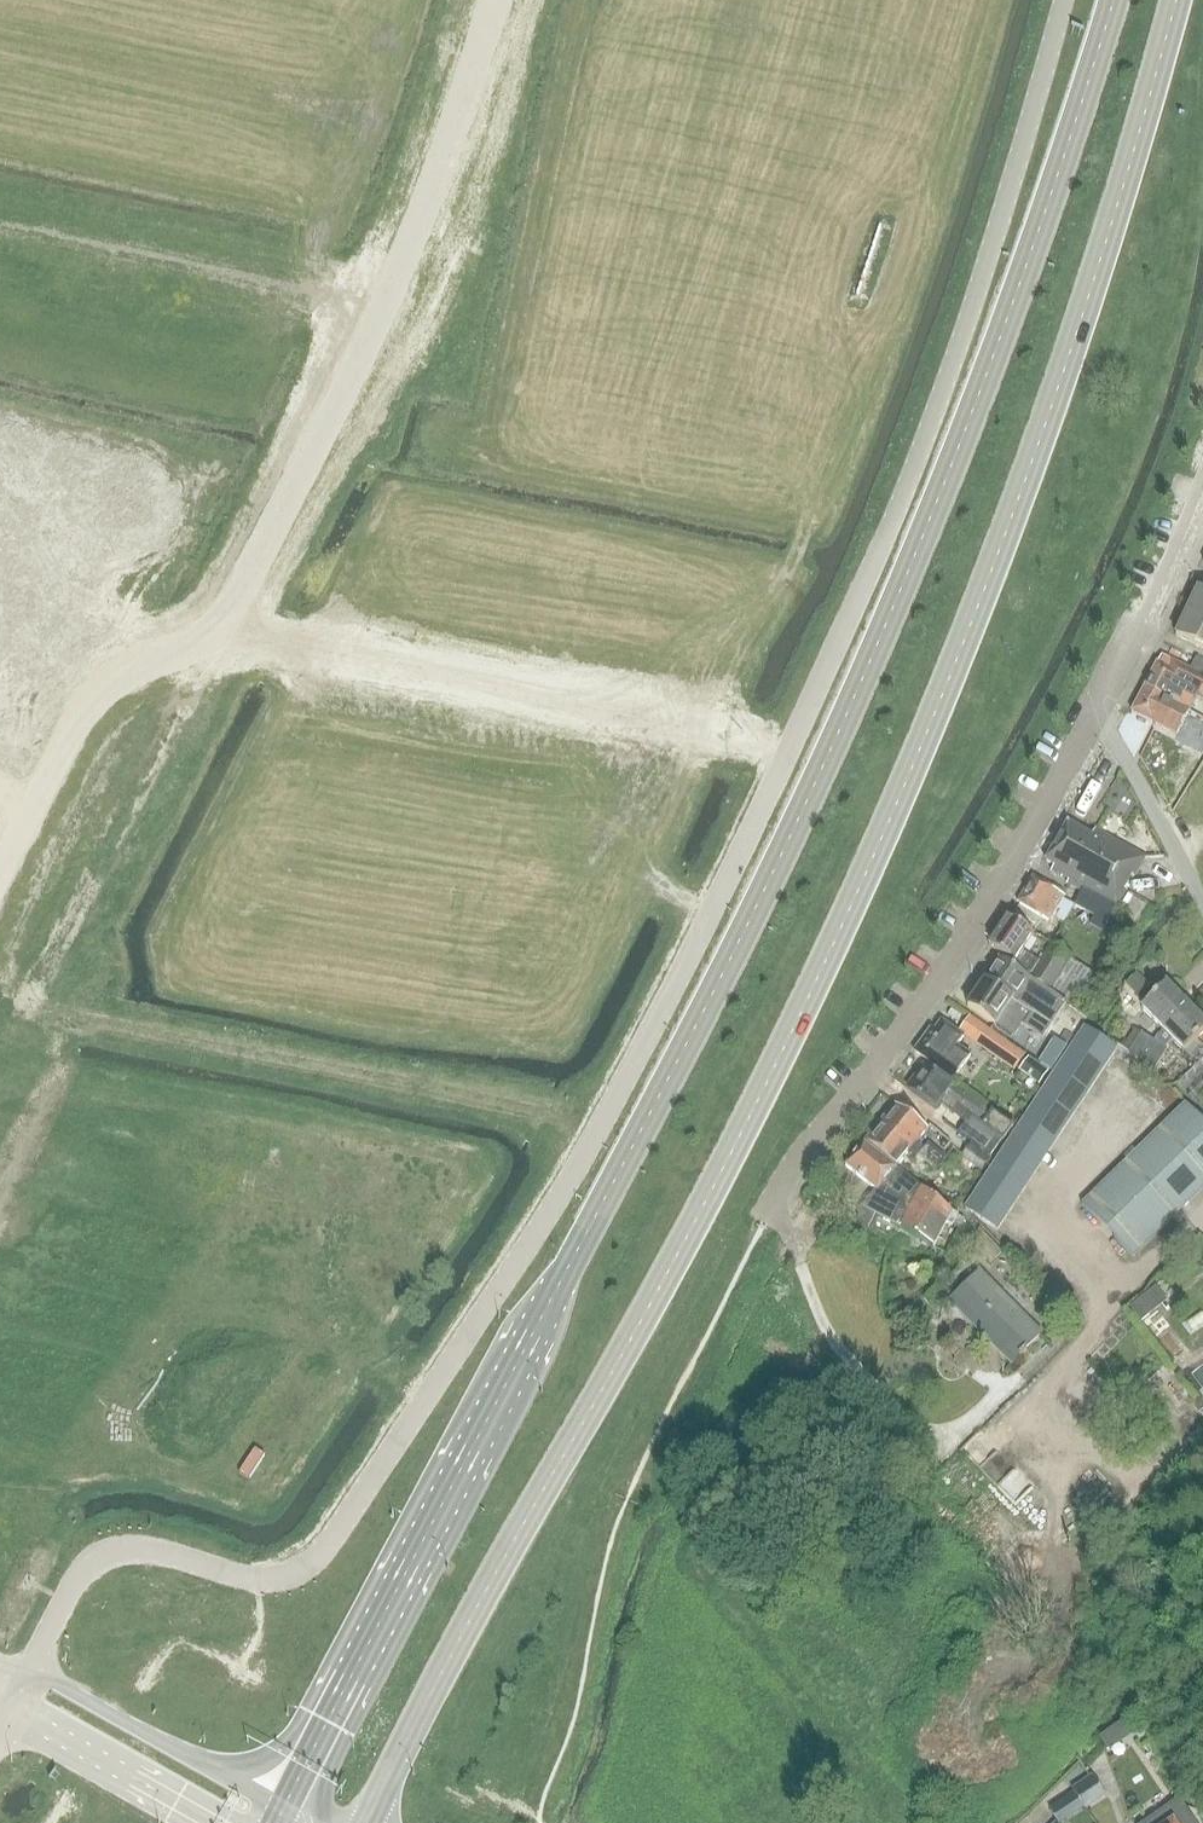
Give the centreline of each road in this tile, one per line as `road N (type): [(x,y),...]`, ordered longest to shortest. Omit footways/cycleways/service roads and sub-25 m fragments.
road 1 (unclassified): [(29,1668),(80,1573),(100,1556),(152,1549),(254,1579),(305,1570),(431,1398),(604,1125),(825,674),(901,498),(977,289),(1062,0)]
road 2 (primary): [(367,1822),(752,1115),(865,874),(1060,383),(1176,0)]
road 3 (primary): [(1113,0),(974,406),(816,781),(743,936),(283,1807)]
road 4 (track): [(494,0),(382,309),(218,628)]
road 5 (residential): [(769,1202),(967,935),(1097,713)]
road 6 (track): [(785,756),(723,734),(218,628)]
road 7 (track): [(218,628),(115,676),(75,715),(0,864)]
road 8 (unclassified): [(283,1807),(29,1668)]
road 9 (unclassified): [(12,1701),(228,1822)]
road 10 (residential): [(1097,713),(1202,489)]
road 11 (unclassified): [(1097,713),(1202,901)]

